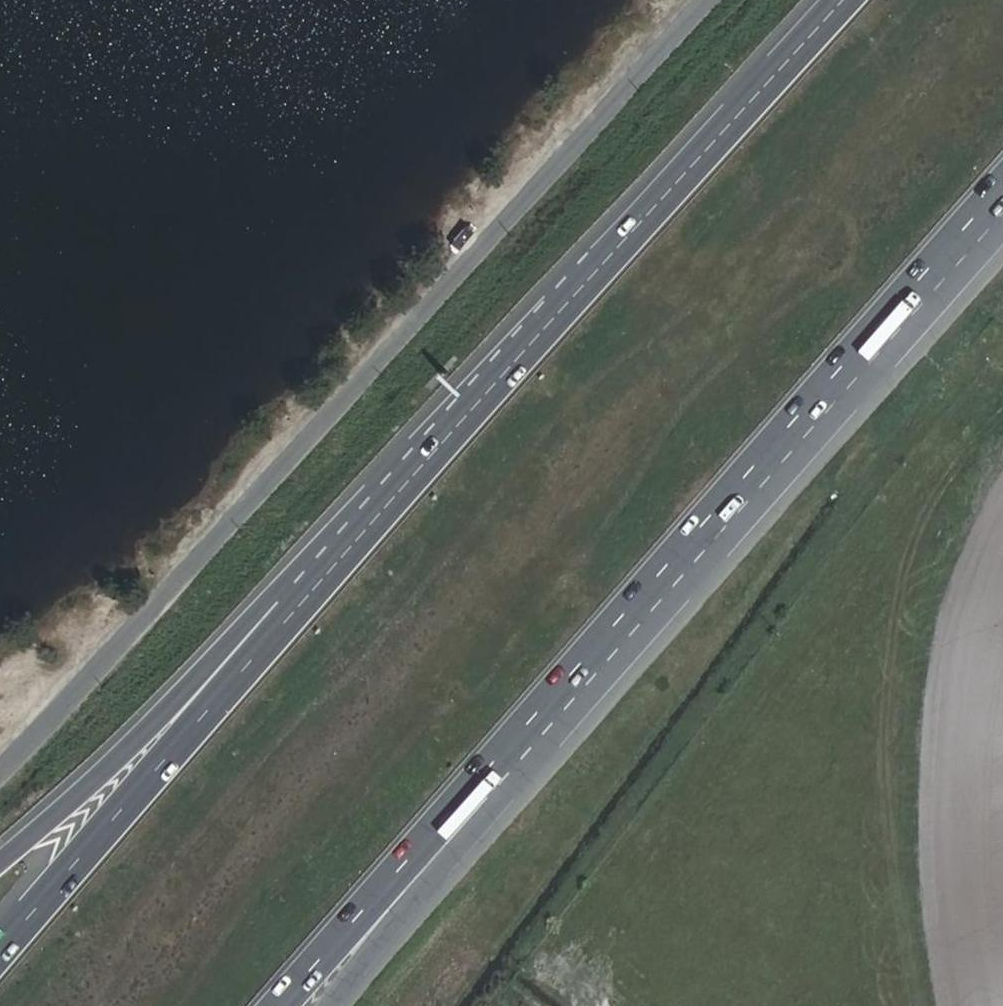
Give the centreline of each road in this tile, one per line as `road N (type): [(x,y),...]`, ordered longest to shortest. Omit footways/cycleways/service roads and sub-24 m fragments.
road 1 (motorway): [(282,1005),(1002,191)]
road 2 (unclassified): [(712,0),(0,777)]
road 3 (motorway): [(345,1005),(475,838),(1002,230)]
road 4 (motorway): [(607,258),(0,954)]
road 5 (motorway): [(607,258),(477,376),(236,640),(0,865)]
road 6 (motorway): [(846,0),(607,258)]

